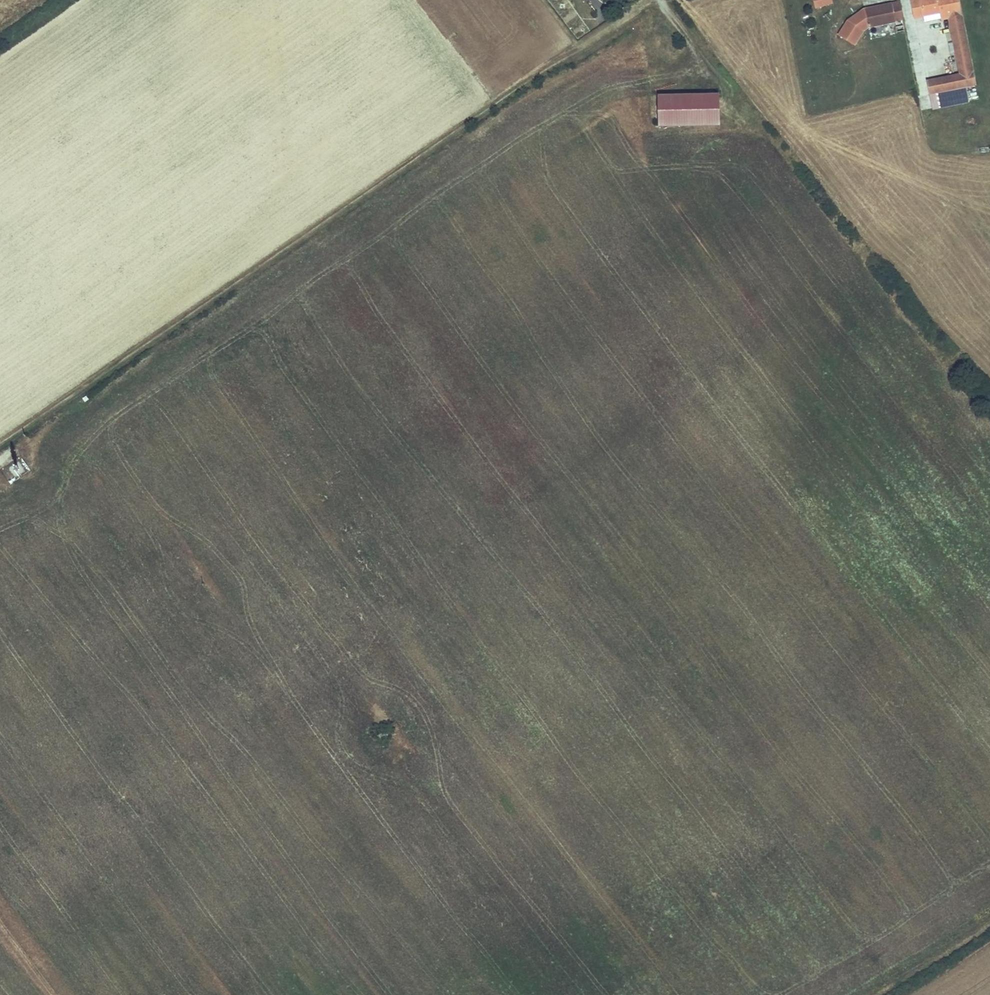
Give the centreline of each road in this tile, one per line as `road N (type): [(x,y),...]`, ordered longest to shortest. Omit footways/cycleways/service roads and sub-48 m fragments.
road 1 (track): [(653,0),(0,442)]

